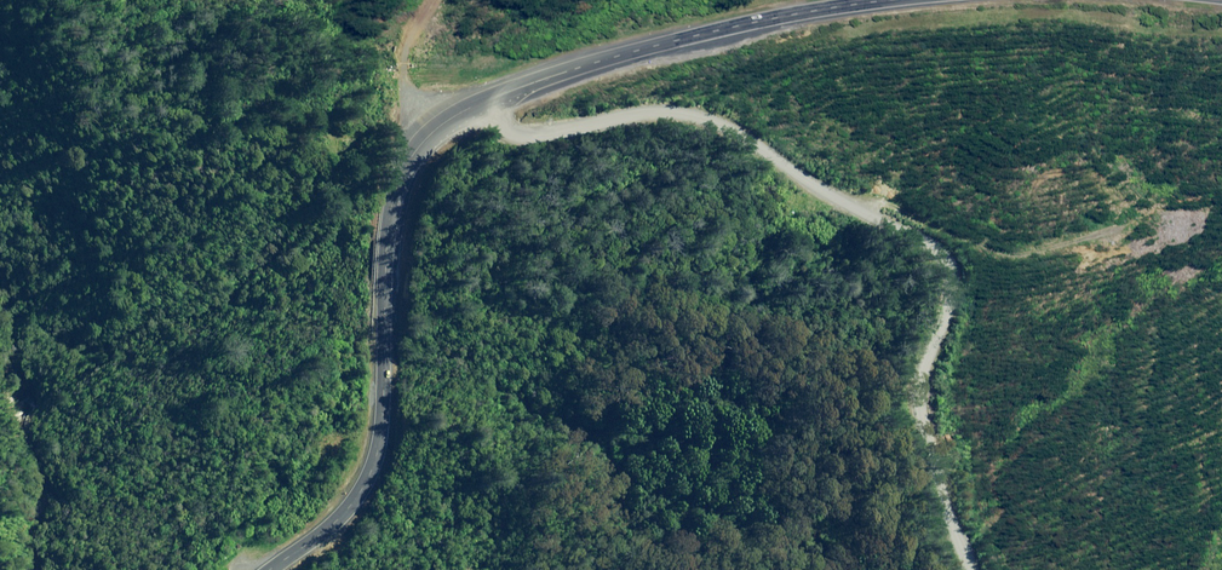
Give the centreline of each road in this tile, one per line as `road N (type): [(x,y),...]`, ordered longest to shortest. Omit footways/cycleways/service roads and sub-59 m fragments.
road 1 (unclassified): [(954,569),(912,386),(939,270),(714,114),(634,101),(519,123),(502,117),(499,97)]
road 2 (primary): [(499,97),(436,130),(400,176),(386,239),(383,421),(373,468),(345,512),(272,569)]
road 3 (primary): [(893,0),(775,18),(499,97)]
road 4 (track): [(433,0),(411,40),(408,81),(457,117)]

